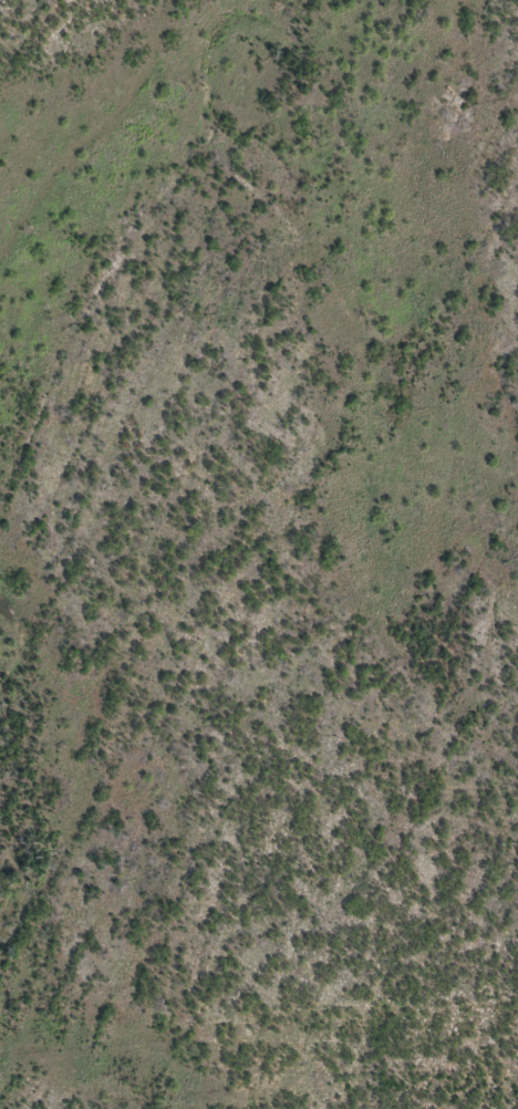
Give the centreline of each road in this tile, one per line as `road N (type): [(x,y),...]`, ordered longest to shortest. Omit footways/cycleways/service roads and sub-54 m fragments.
road 1 (residential): [(230,0),(164,34),(135,89),(96,115),(69,162),(28,205),(0,273)]

